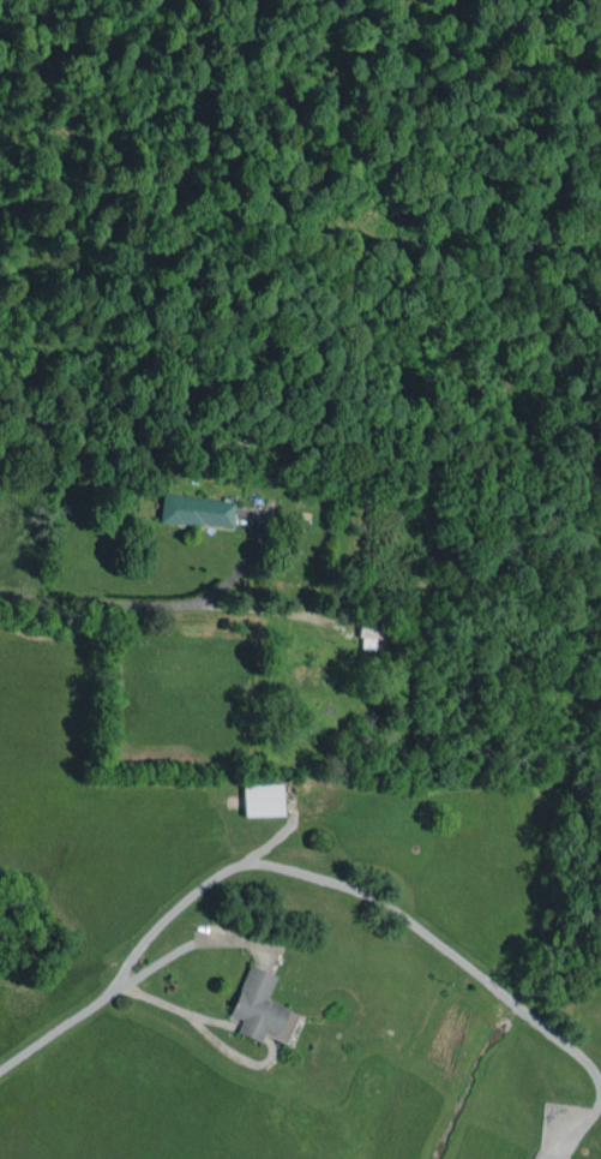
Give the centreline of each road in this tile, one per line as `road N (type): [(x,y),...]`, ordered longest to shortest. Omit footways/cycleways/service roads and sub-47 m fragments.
road 1 (residential): [(0,1064),(113,980)]

